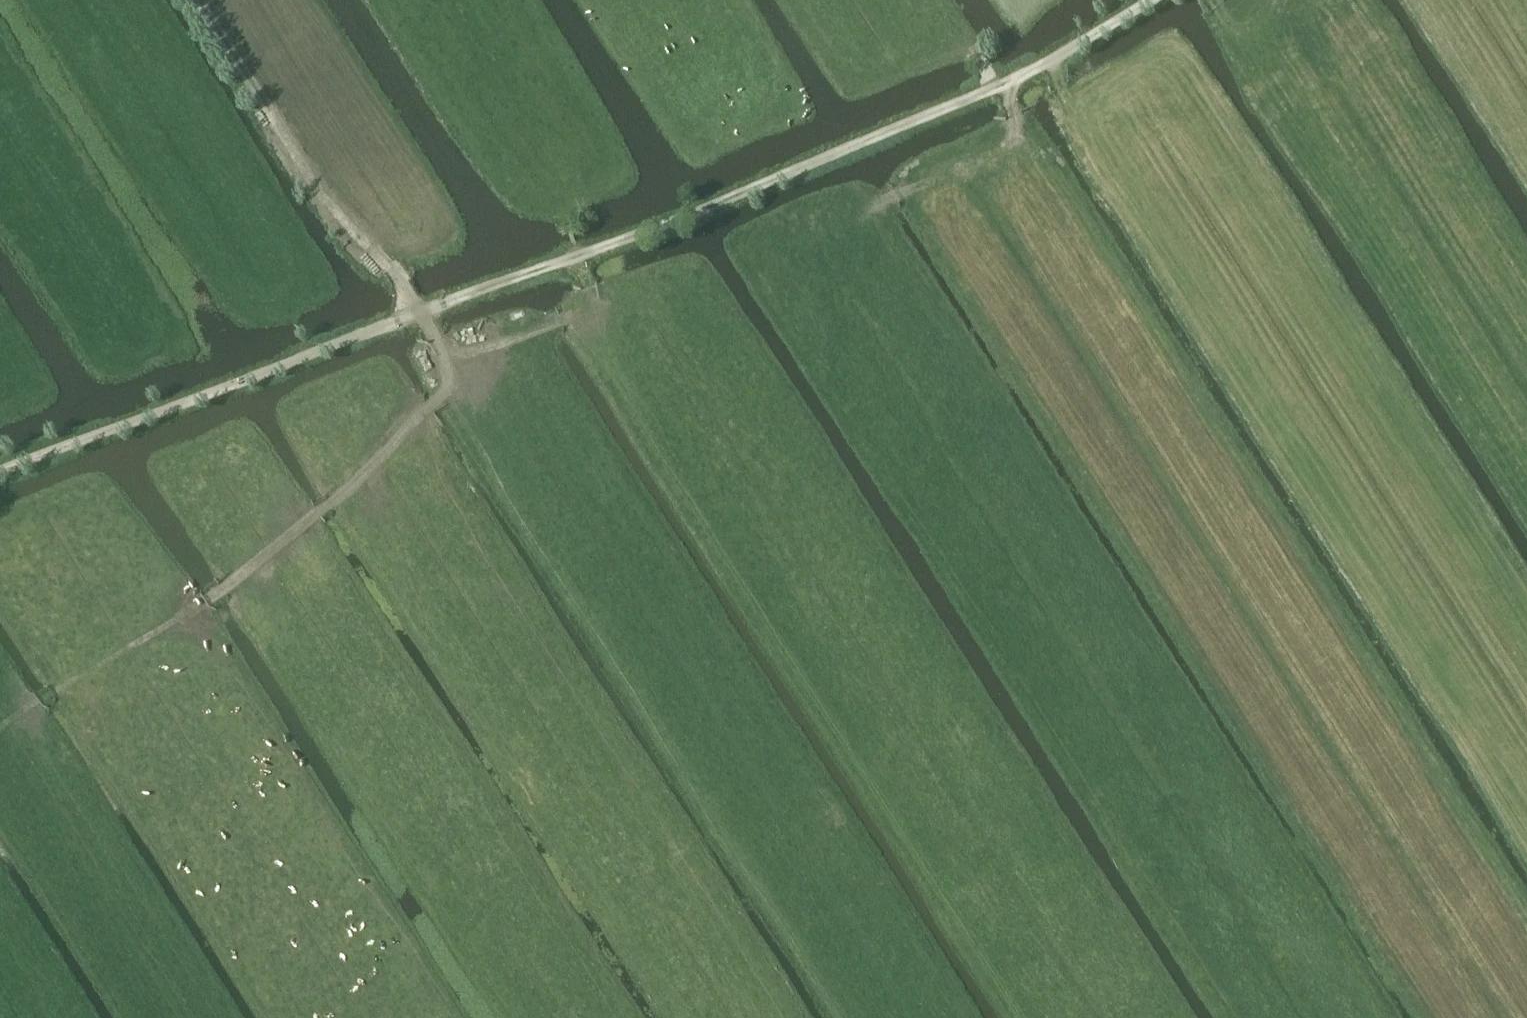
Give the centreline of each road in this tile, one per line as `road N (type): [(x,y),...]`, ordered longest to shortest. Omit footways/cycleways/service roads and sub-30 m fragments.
road 1 (track): [(420,314),(621,249),(1057,56),(1150,0)]
road 2 (track): [(0,473),(420,314)]
road 3 (track): [(420,314),(339,217),(199,0)]

